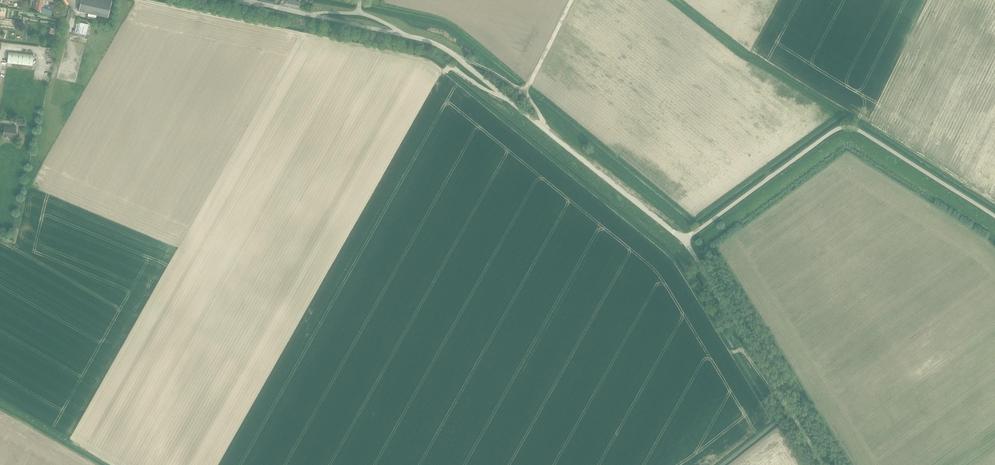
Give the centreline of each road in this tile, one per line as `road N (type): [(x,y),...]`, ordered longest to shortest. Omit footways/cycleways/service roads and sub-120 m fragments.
road 1 (unclassified): [(683,240),(441,47),(277,8)]
road 2 (unclassified): [(994,216),(846,127),(683,240)]
road 3 (unclassified): [(823,464),(683,240)]

